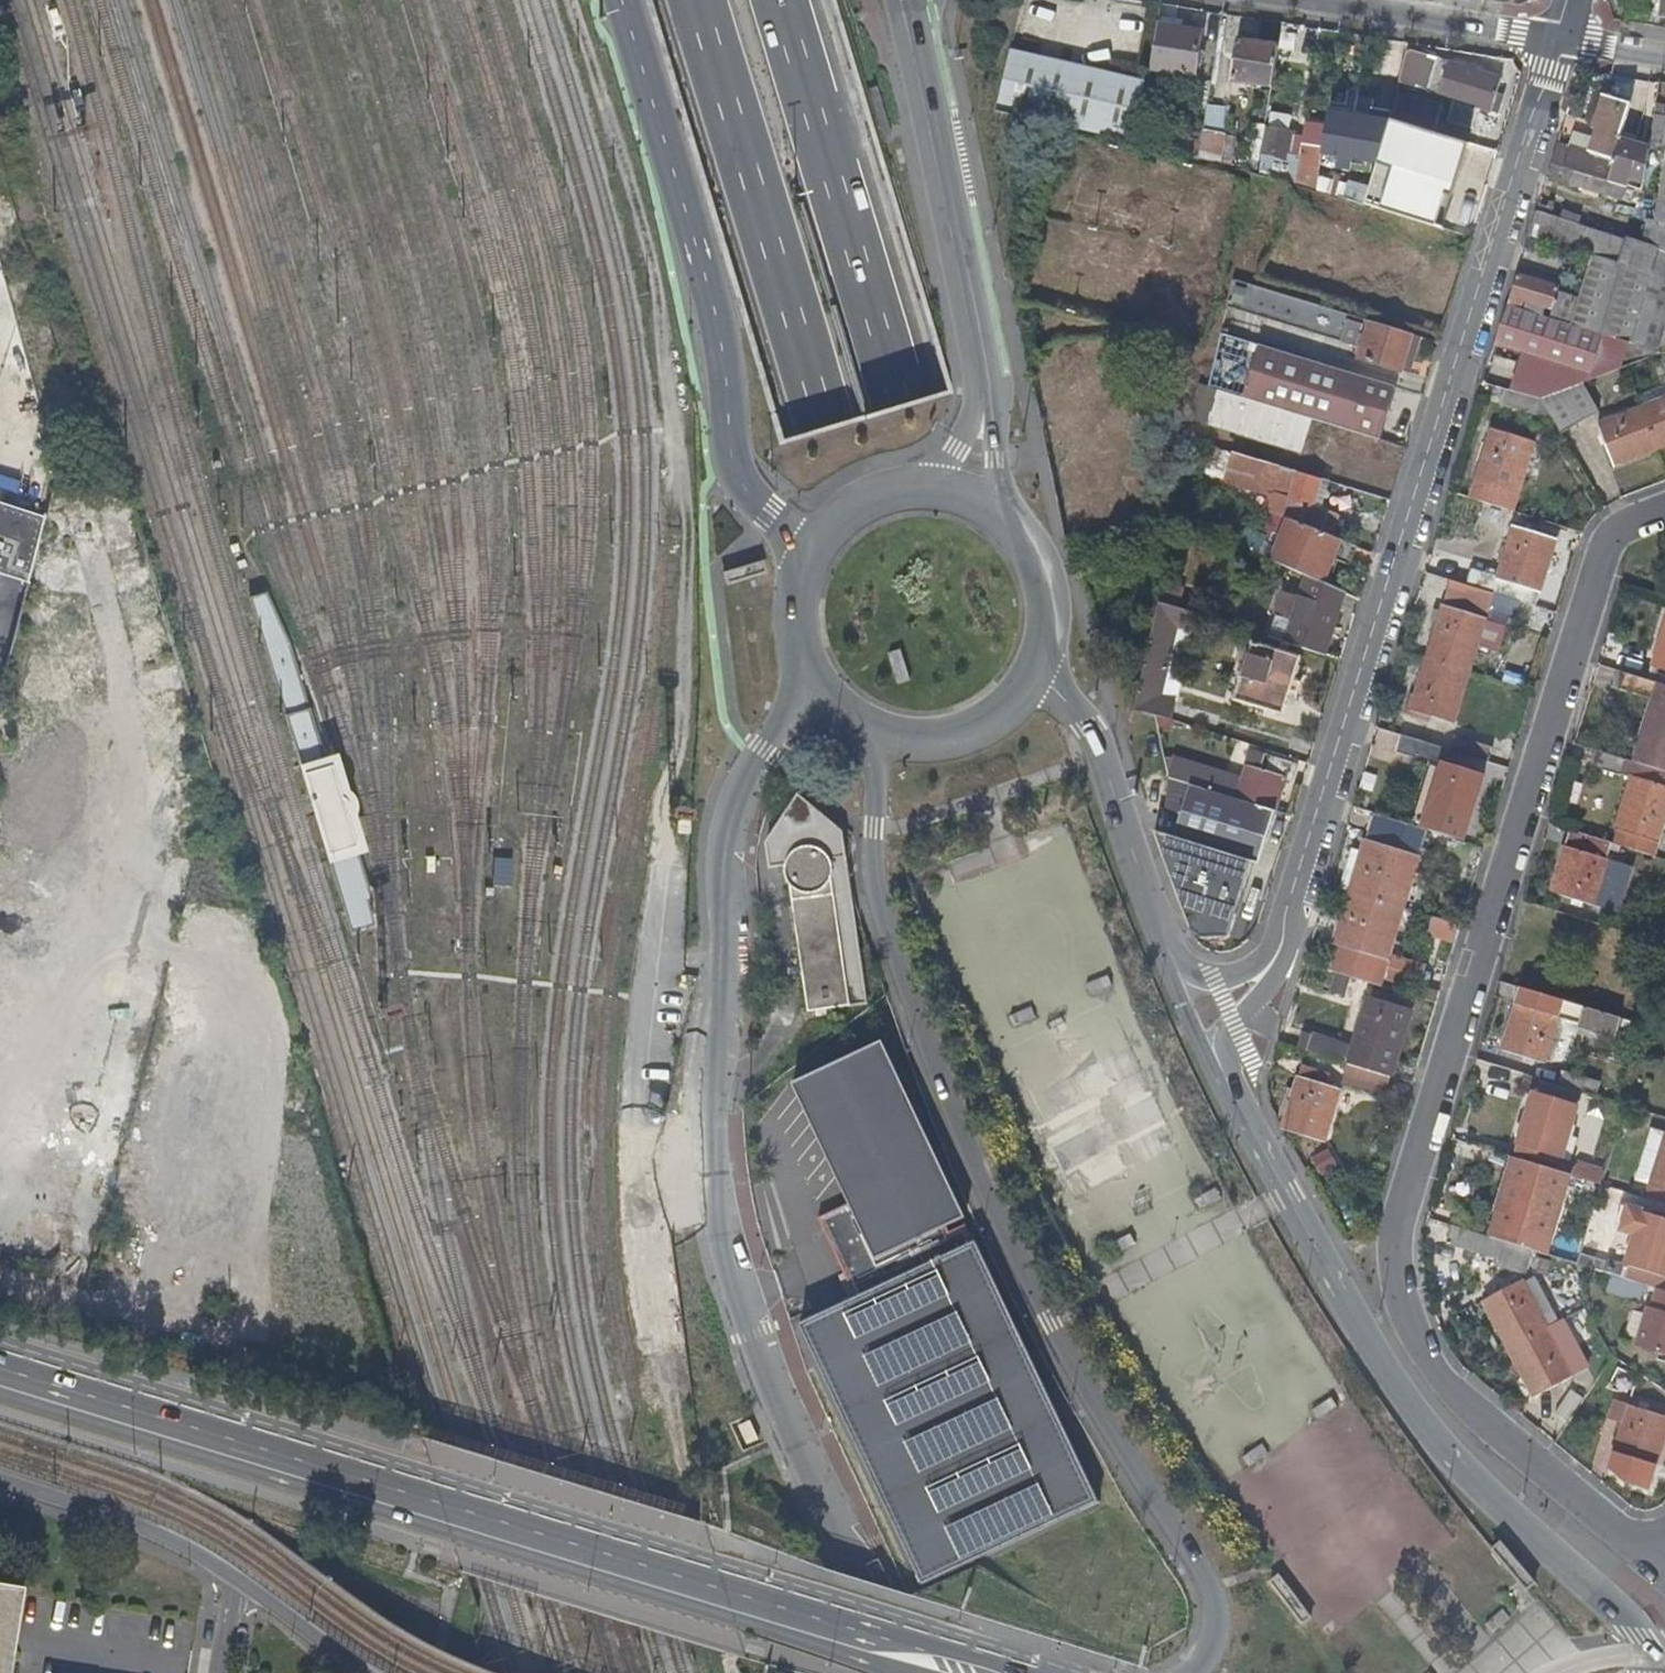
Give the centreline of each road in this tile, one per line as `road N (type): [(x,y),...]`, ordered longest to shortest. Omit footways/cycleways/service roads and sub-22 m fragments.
road 1 (motorway): [(1528,1672),(1468,1610),(1317,1408),(1197,1217),(1068,910),(781,0)]
road 2 (motorway): [(698,0),(995,942),(1130,1258),(1254,1454),(1414,1672)]
road 3 (residential): [(1664,1557),(1443,1384),(1399,1285),(1391,1224),(1607,546),(1664,509)]
road 4 (primary): [(817,686),(763,746),(727,813),(723,976),(705,1150),(721,1245),(755,1357),(903,1672)]
road 5 (primary): [(880,735),(882,892),(955,1119),(1114,1450),(1202,1577),(1206,1632),(1178,1672)]
road 6 (primary): [(886,1645),(0,1369)]
road 7 (tertiary): [(1518,182),(1282,946)]
road 8 (primary): [(1664,1669),(1417,1421),(1345,1320),(1215,1074)]
road 9 (primary): [(619,0),(720,345),(733,462),(810,556)]
road 10 (primary): [(912,0),(986,397)]
road 11 (primary): [(1170,958),(1087,727),(1037,671)]
road 12 (track): [(1418,500),(1179,425),(1196,365)]
road 13 (residential): [(233,1586),(86,1510),(0,1483)]
road 14 (residential): [(1307,0),(1548,38)]
road 15 (primary): [(880,735),(910,741),(971,732),(1020,697),(1037,671)]
road 16 (primary): [(1037,671),(1048,638),(1041,568),(997,512)]
road 17 (residential): [(366,1672),(233,1586)]
road 18 (tertiary): [(1518,182),(1575,42)]
road 19 (tertiary): [(1215,1074),(1230,1022),(1256,996),(1282,946)]
road 20 (tertiary): [(1548,38),(1518,182)]
road 21 (primary): [(810,556),(795,622),(817,686)]
road 22 (primary): [(919,488),(875,497),(837,521),(810,556)]
road 23 (primary): [(1215,1074),(1170,958)]
road 24 (primary): [(1009,1661),(886,1645)]
road 25 (tertiary): [(1282,946),(1226,973),(1170,958)]

